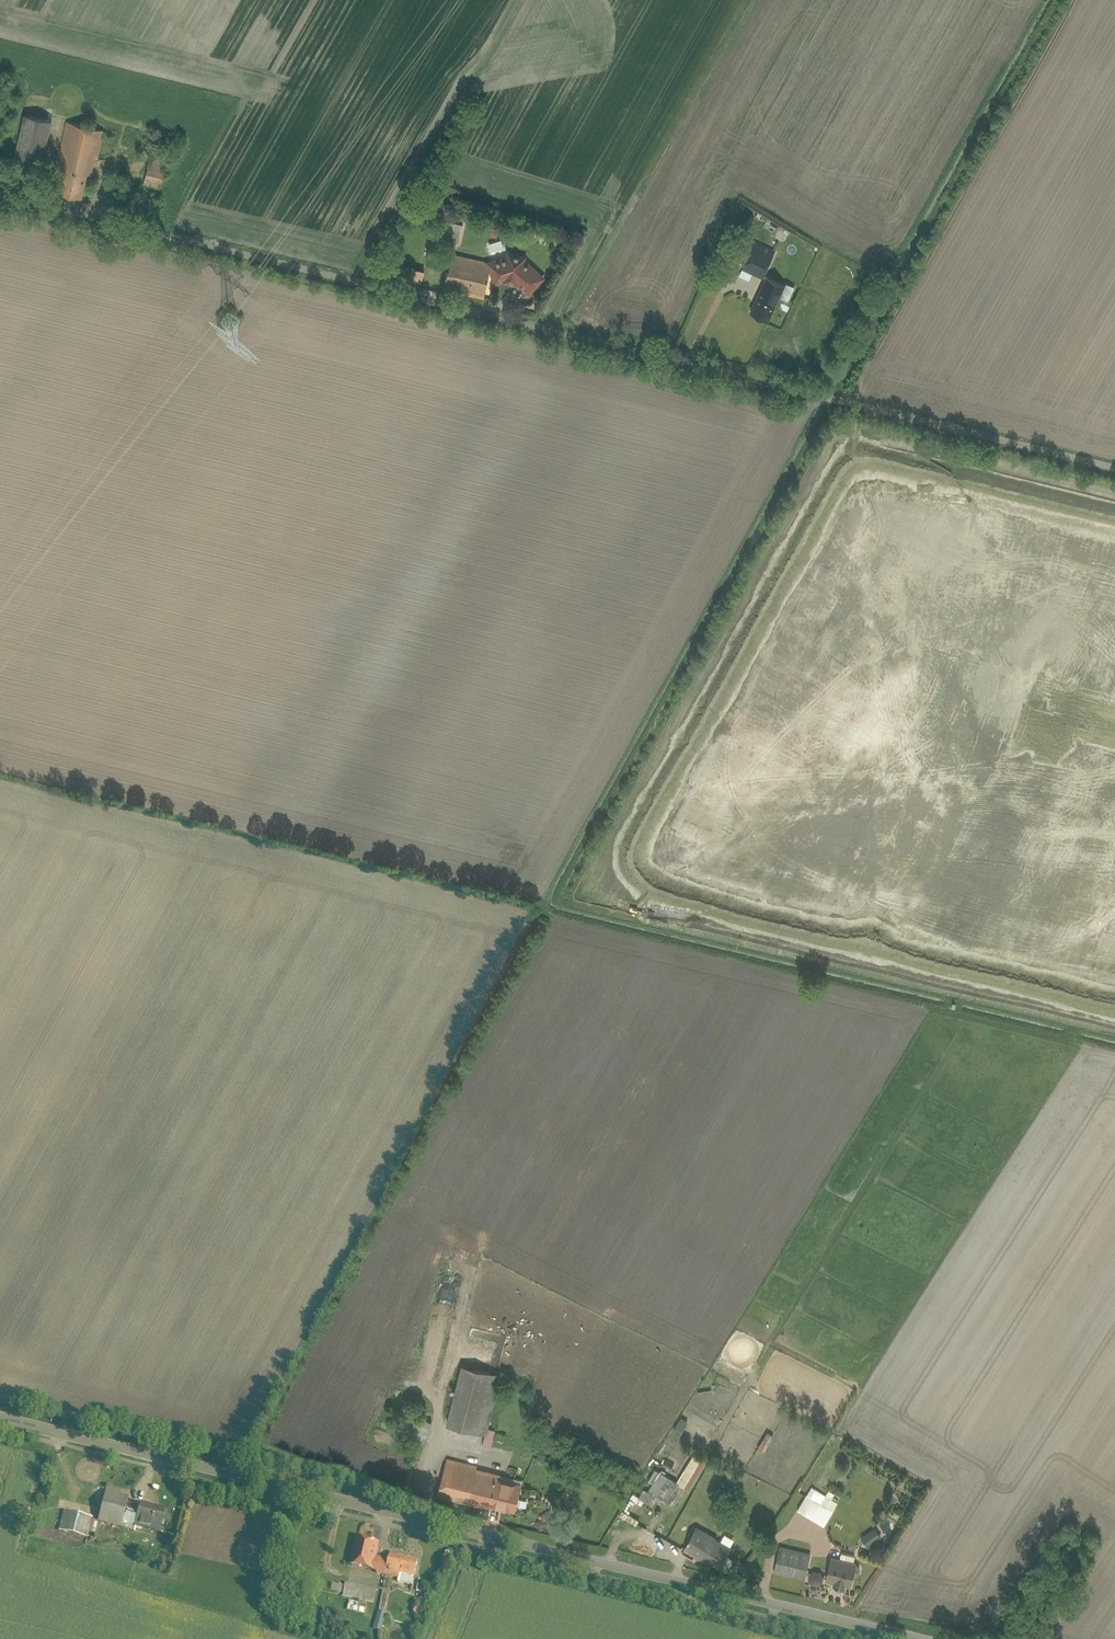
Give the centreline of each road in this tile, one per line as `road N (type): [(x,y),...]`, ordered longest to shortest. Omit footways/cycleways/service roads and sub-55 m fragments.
road 1 (residential): [(1114,470),(0,195)]
road 2 (tertiary): [(0,1422),(911,1638)]

